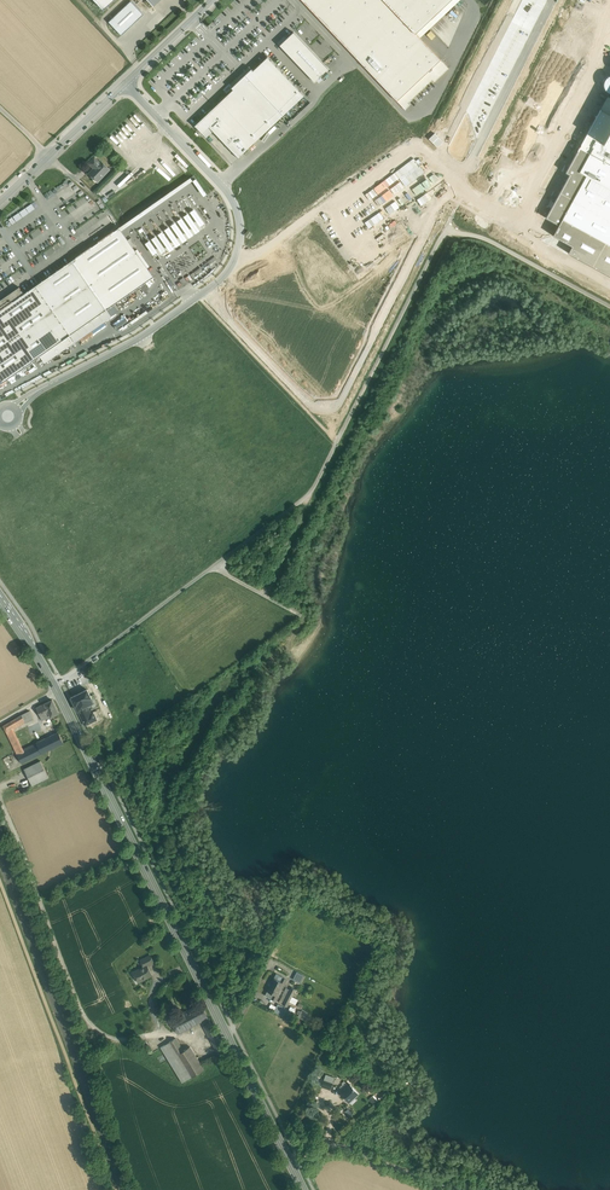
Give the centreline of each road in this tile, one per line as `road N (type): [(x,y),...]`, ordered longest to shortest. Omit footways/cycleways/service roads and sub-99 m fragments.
road 1 (track): [(56,688),(312,491),(439,241)]
road 2 (primary): [(56,688),(305,1189)]
road 3 (residential): [(204,292),(319,414),(336,413),(459,184)]
road 4 (track): [(0,881),(115,1189)]
road 5 (track): [(0,799),(85,1017),(110,1038),(134,1042),(167,1031)]
road 6 (unclassified): [(125,83),(233,202),(236,255),(204,292)]
road 7 (track): [(609,307),(490,241),(448,233),(439,241)]
road 8 (unclassified): [(144,337),(17,408)]
road 9 (track): [(205,1040),(171,1034),(153,1005),(163,979),(194,965)]

